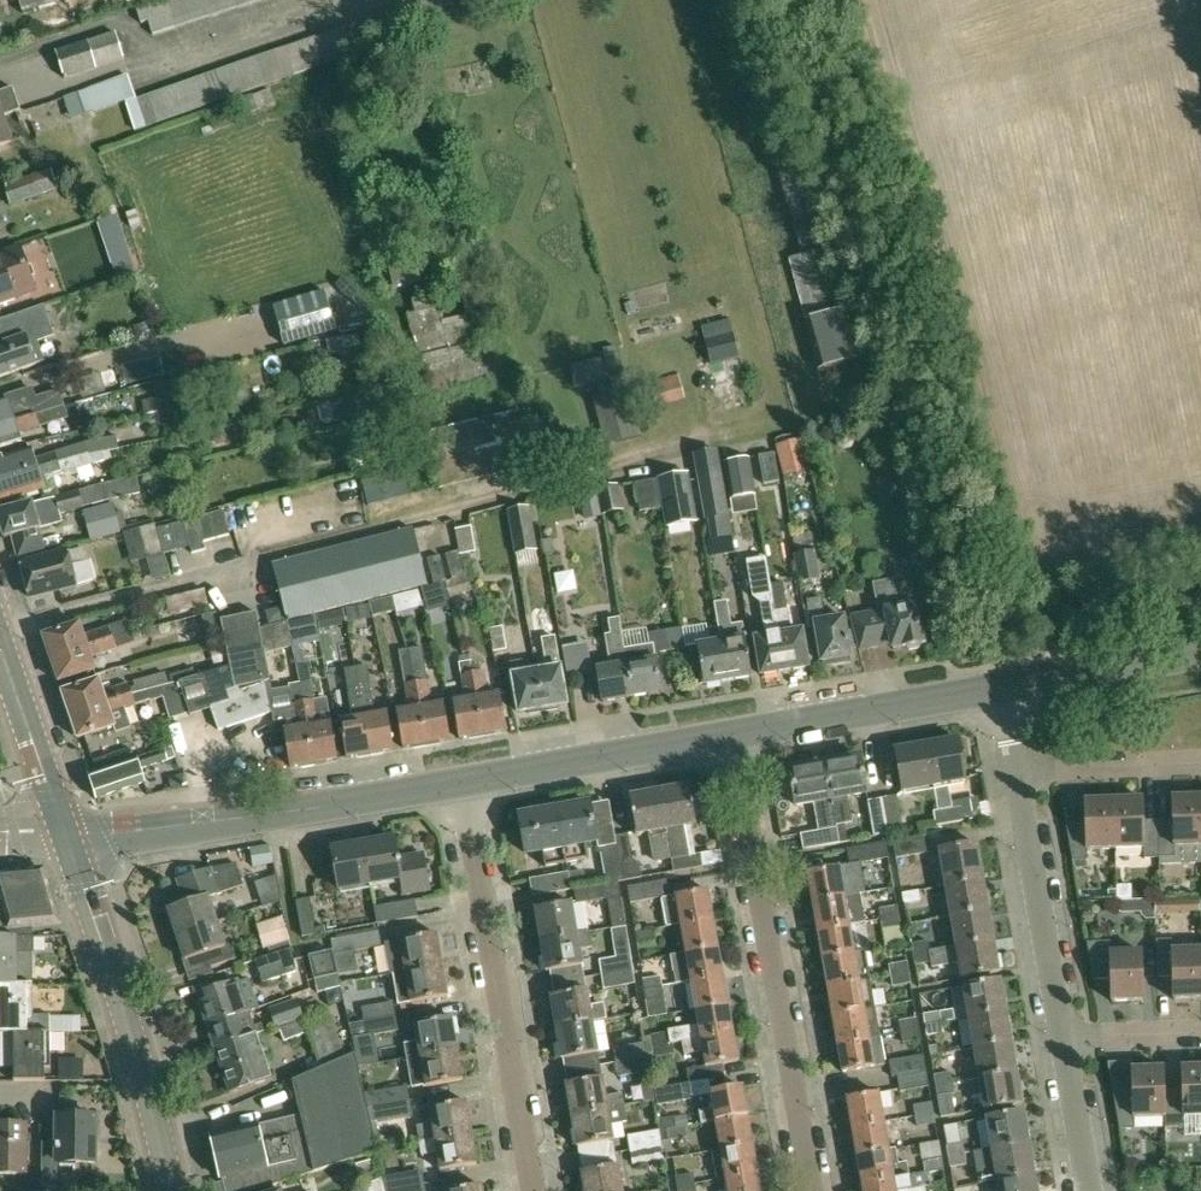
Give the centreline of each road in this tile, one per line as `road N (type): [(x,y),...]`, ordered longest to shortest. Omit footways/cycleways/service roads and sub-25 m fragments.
road 1 (track): [(0,631),(799,419)]
road 2 (residential): [(810,1190),(730,738)]
road 3 (residential): [(530,1190),(457,785)]
road 4 (secondary): [(173,1190),(65,834)]
road 5 (tertiary): [(730,738),(1003,690)]
road 6 (tertiary): [(457,785),(730,738)]
road 7 (residential): [(1064,1038),(1018,769)]
road 8 (tertiary): [(311,811),(65,834)]
road 9 (secondary): [(65,834),(0,644)]
road 10 (tertiary): [(1003,690),(1200,657)]
road 11 (residential): [(1018,769),(1200,763)]
road 12 (residential): [(1090,1190),(1064,1038)]
road 13 (tertiary): [(311,811),(457,785)]
road 14 (track): [(440,516),(417,415),(457,404)]
road 15 (residential): [(1064,1038),(1200,1032)]
road 16 (track): [(417,415),(392,303),(409,300)]

